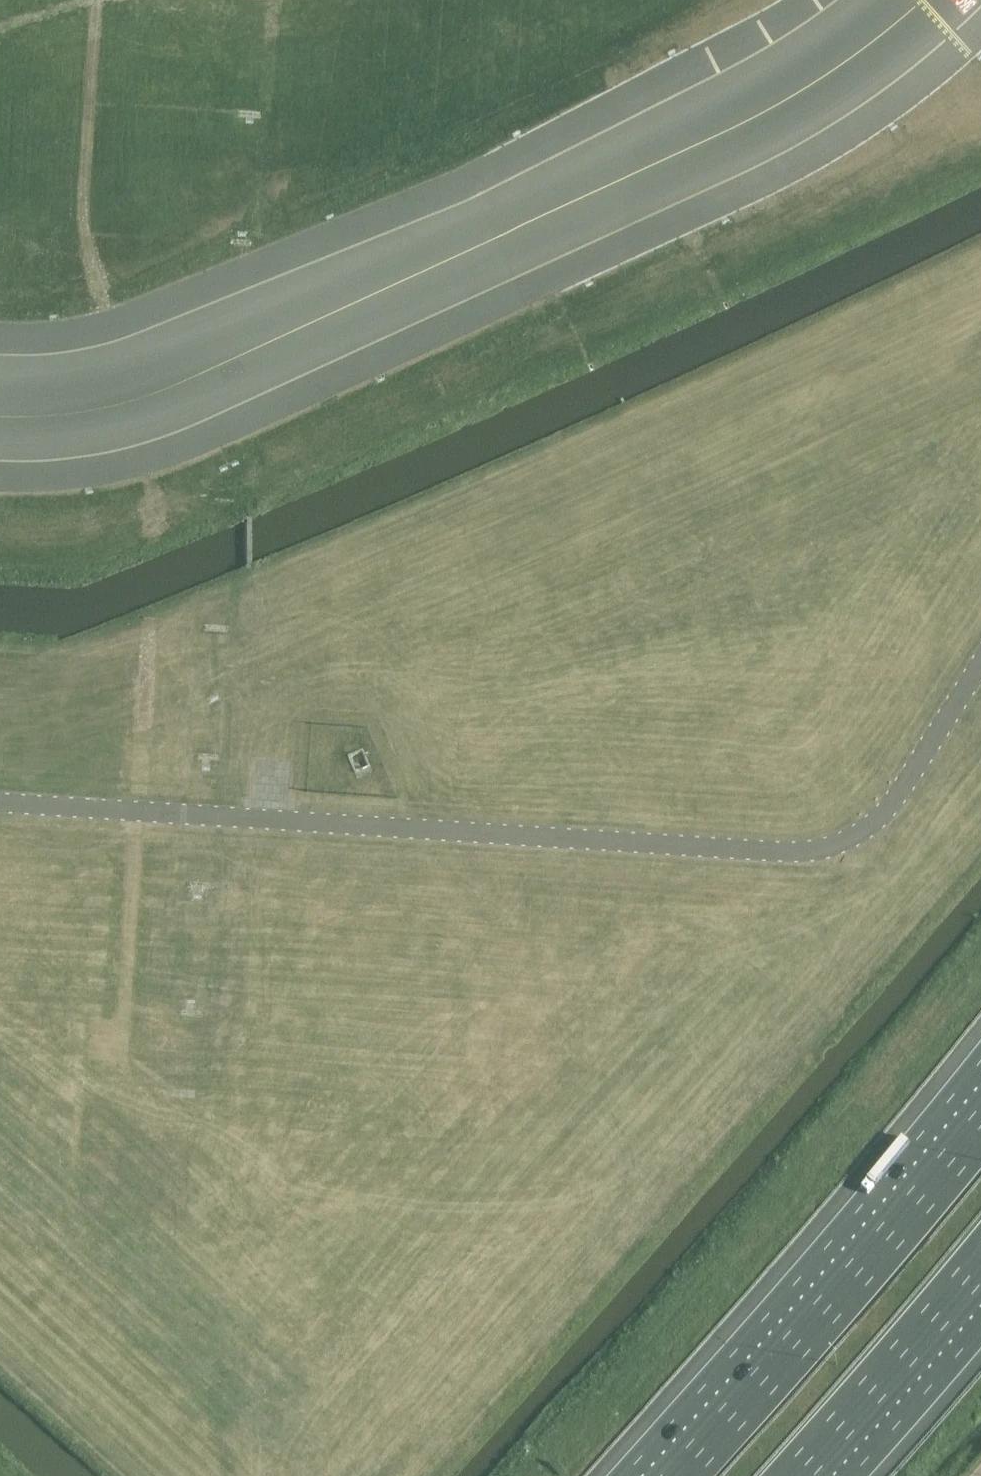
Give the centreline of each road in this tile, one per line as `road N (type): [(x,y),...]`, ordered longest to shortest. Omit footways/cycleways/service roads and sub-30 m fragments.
road 1 (motorway): [(980,1111),(803,1337),(678,1475)]
road 2 (motorway): [(810,1475),(980,1266)]

